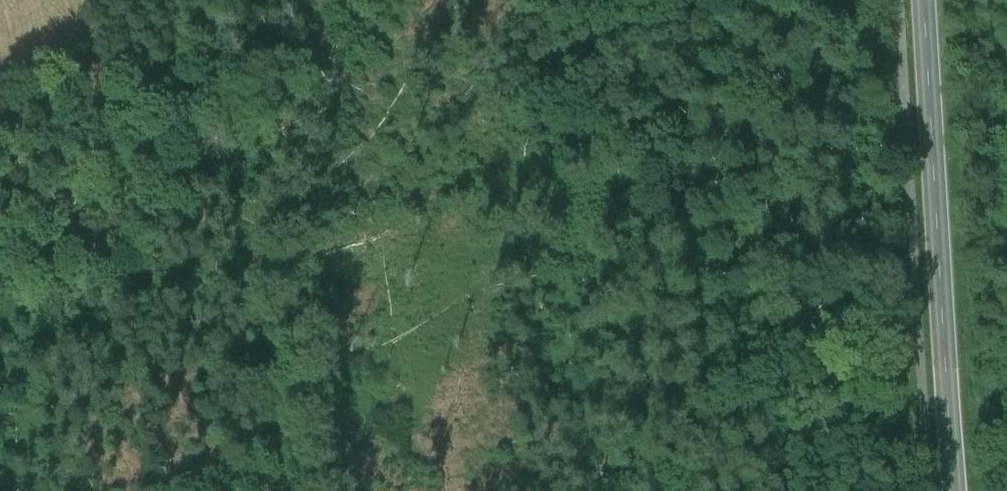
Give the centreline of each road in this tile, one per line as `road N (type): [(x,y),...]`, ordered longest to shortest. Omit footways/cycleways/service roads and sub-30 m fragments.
road 1 (tertiary): [(925,0),(954,490)]

